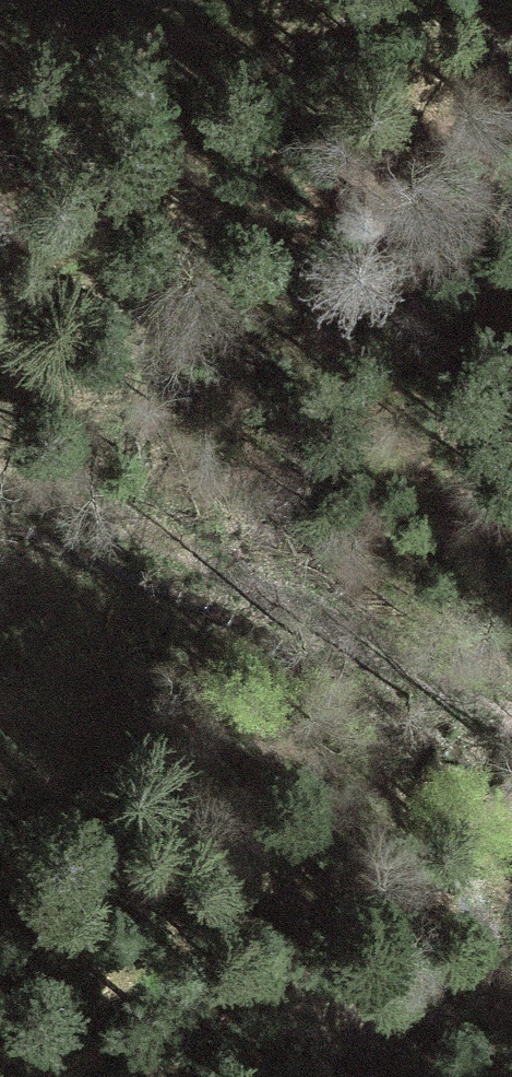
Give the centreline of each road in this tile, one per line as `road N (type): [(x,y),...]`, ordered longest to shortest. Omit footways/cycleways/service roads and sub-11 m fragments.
road 1 (track): [(469,714),(63,475),(0,455)]
road 2 (track): [(78,0),(177,74),(349,62),(402,0)]

